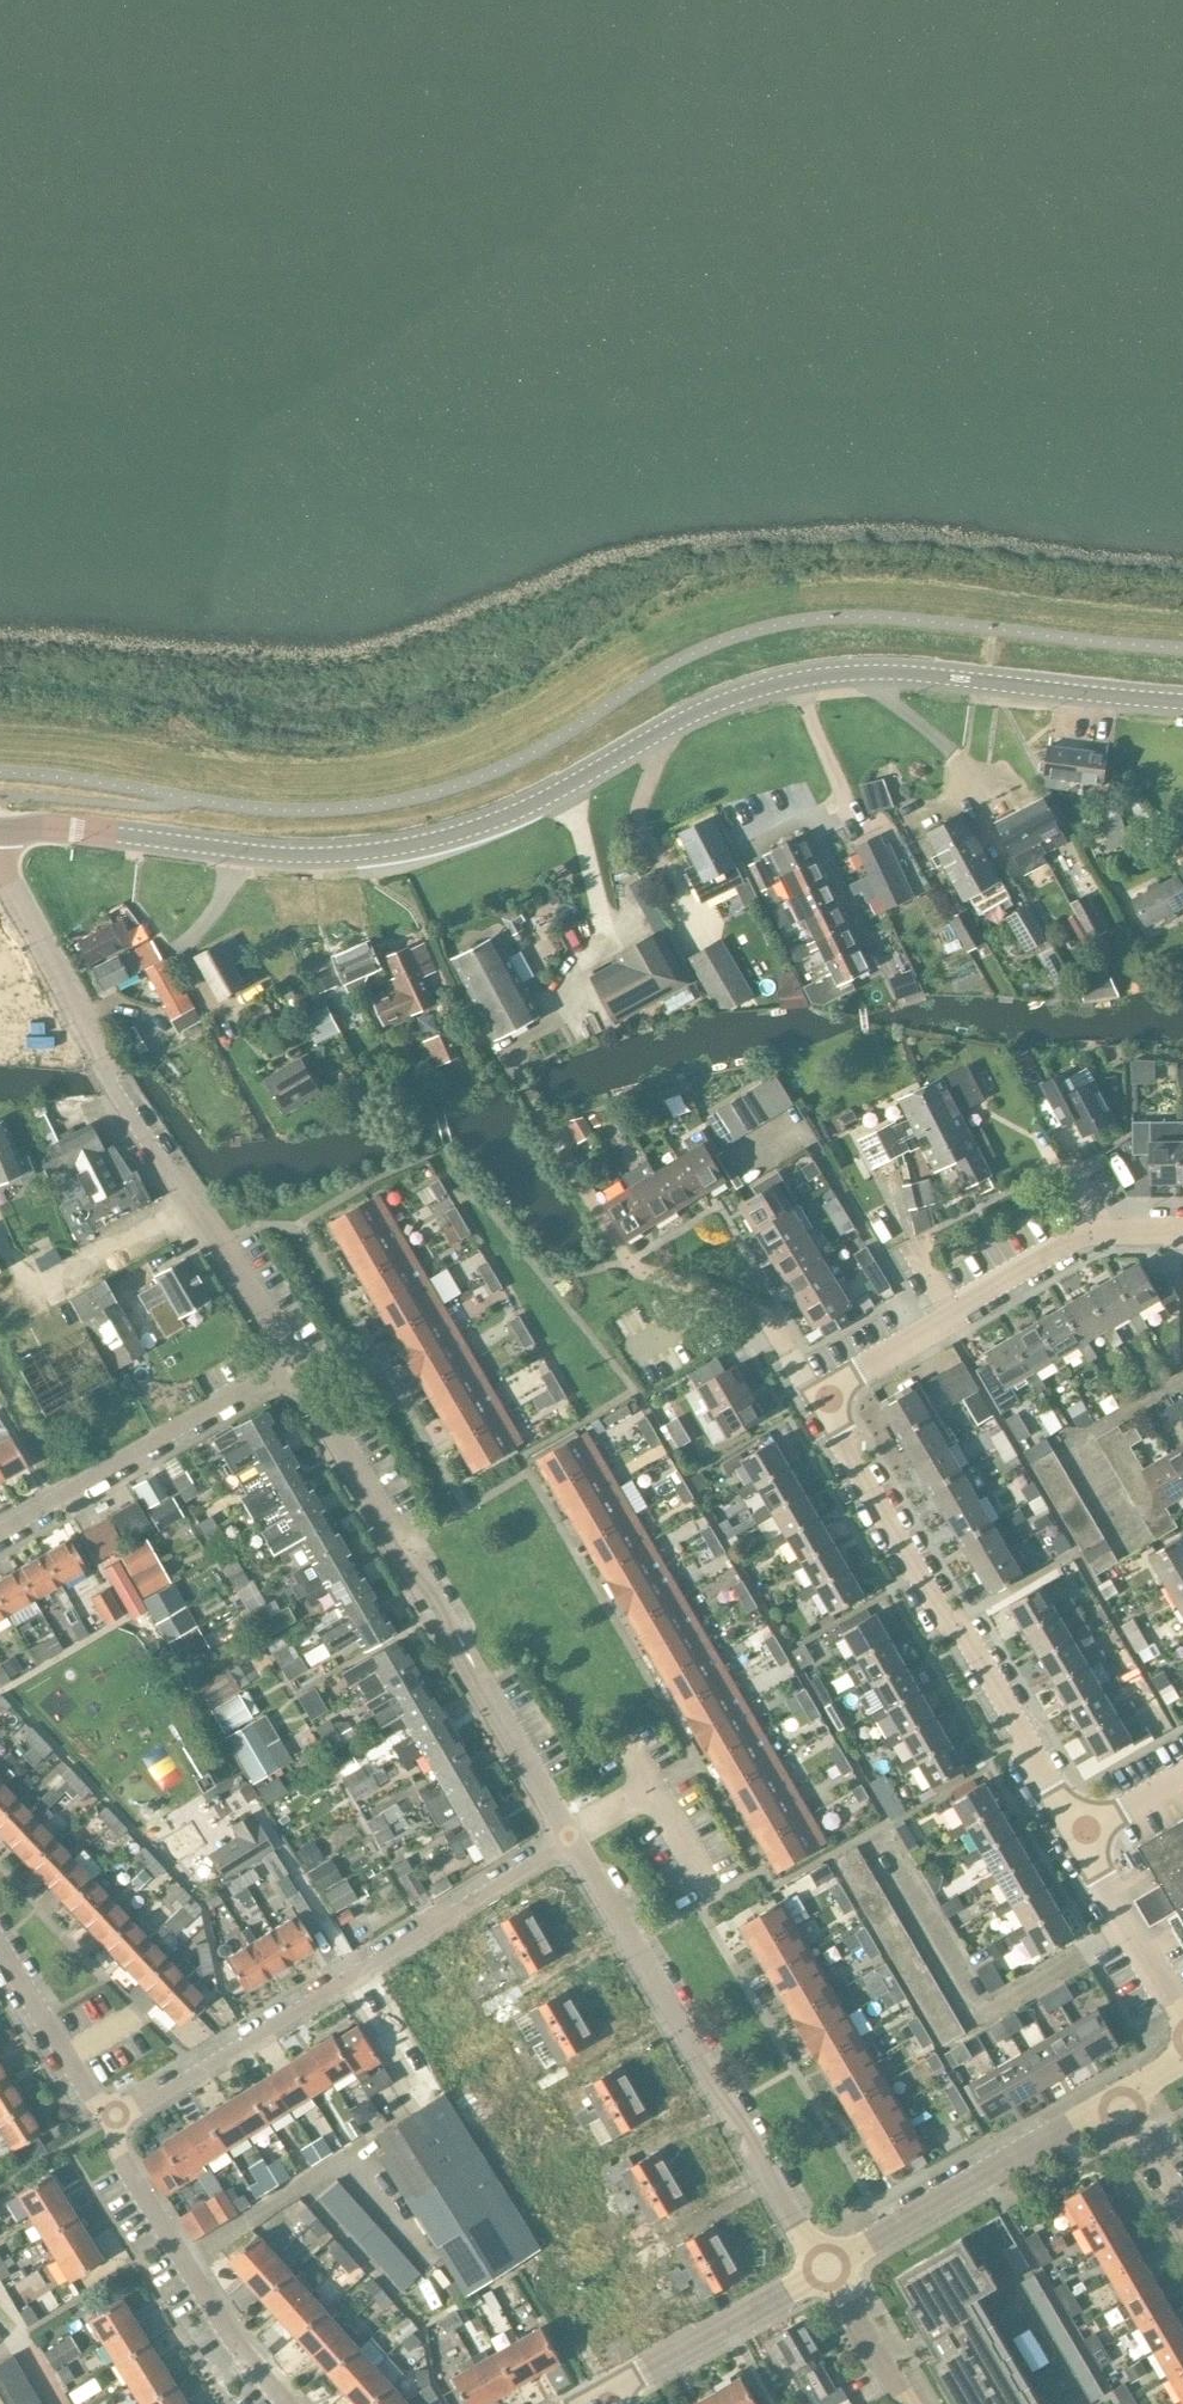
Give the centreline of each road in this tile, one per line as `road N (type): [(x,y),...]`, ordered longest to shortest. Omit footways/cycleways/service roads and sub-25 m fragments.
road 1 (tertiary): [(0,830),(295,856),(409,846),(574,786),(721,702),(833,672),(1182,699)]
road 2 (residential): [(288,1366),(220,1244),(117,1095),(9,883)]
road 3 (residential): [(571,1841),(288,1366)]
road 4 (residential): [(109,2122),(571,1841)]
road 5 (residential): [(1077,1840),(825,1406)]
road 6 (residential): [(828,2269),(571,1841)]
road 7 (residential): [(825,1406),(862,1371),(1084,1232),(1182,1231)]
road 8 (tertiary): [(828,2269),(1119,2102)]
road 9 (residential): [(286,2403),(183,2263),(116,2150),(109,2122)]
road 10 (residential): [(288,1366),(0,1531)]
road 11 (tertiary): [(603,2393),(828,2269)]
road 12 (residential): [(825,1406),(767,1316),(632,1266)]
road 13 (residential): [(1182,2023),(1077,1840)]
road 14 (residential): [(109,2122),(0,1951)]
road 15 (residential): [(906,2403),(828,2269)]
road 16 (residential): [(1077,1840),(1182,1778)]

